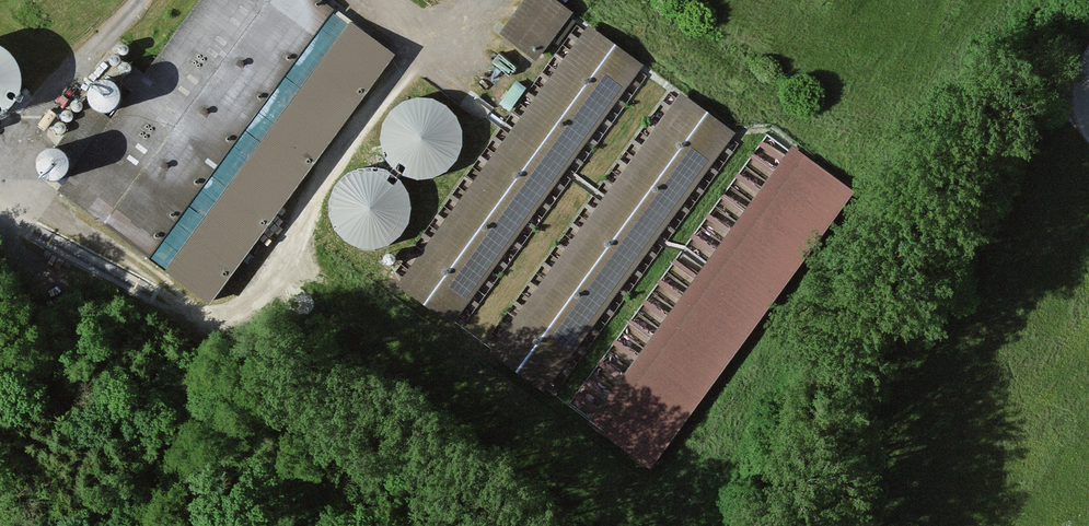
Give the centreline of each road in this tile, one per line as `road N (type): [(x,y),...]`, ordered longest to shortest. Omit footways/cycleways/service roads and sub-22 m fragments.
road 1 (track): [(1088,64),(1045,130),(1088,169)]

